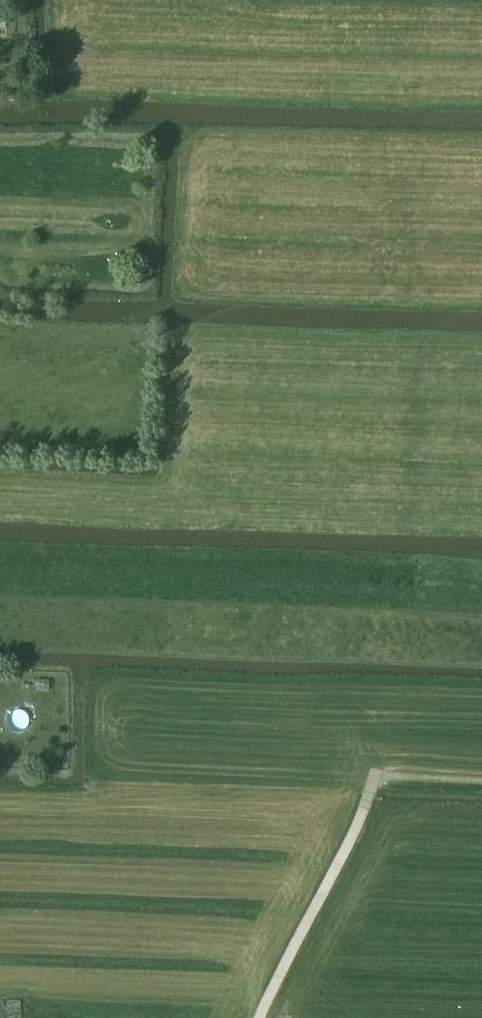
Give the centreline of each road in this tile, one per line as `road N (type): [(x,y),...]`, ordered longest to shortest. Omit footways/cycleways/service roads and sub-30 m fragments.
road 1 (track): [(481,779),(378,779),(258,1017)]

